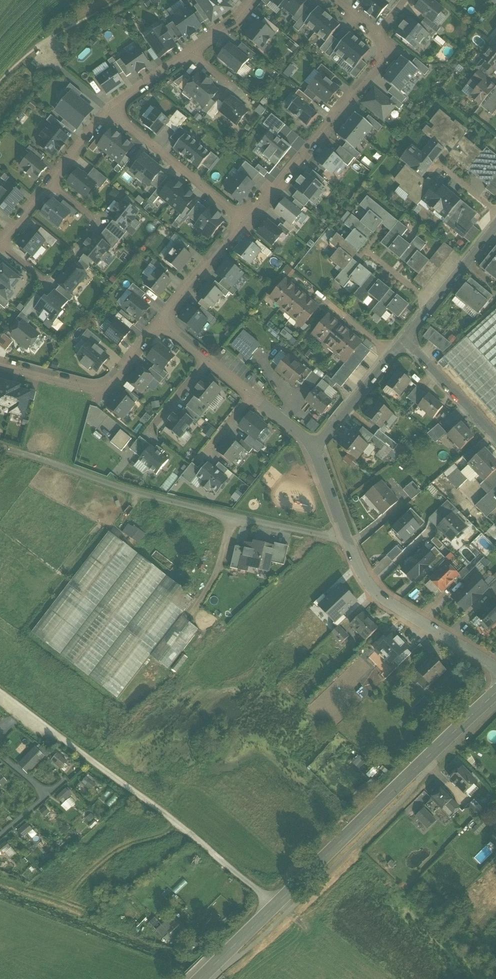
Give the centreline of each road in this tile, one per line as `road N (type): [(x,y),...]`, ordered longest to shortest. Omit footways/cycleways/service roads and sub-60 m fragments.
road 1 (unclassified): [(351,544),(148,496),(0,449)]
road 2 (unclassified): [(0,693),(276,905)]
road 3 (secondary): [(276,905),(495,693)]
road 4 (residential): [(377,36),(389,46),(243,222)]
road 5 (residential): [(495,669),(377,595),(351,544)]
road 6 (residential): [(313,447),(161,323)]
road 7 (residential): [(161,323),(103,387),(0,363)]
road 8 (residential): [(243,222),(109,113)]
road 9 (residential): [(402,341),(495,225)]
road 10 (residential): [(313,447),(402,341)]
road 11 (residential): [(402,341),(495,437)]
road 12 (residential): [(243,222),(161,323)]

